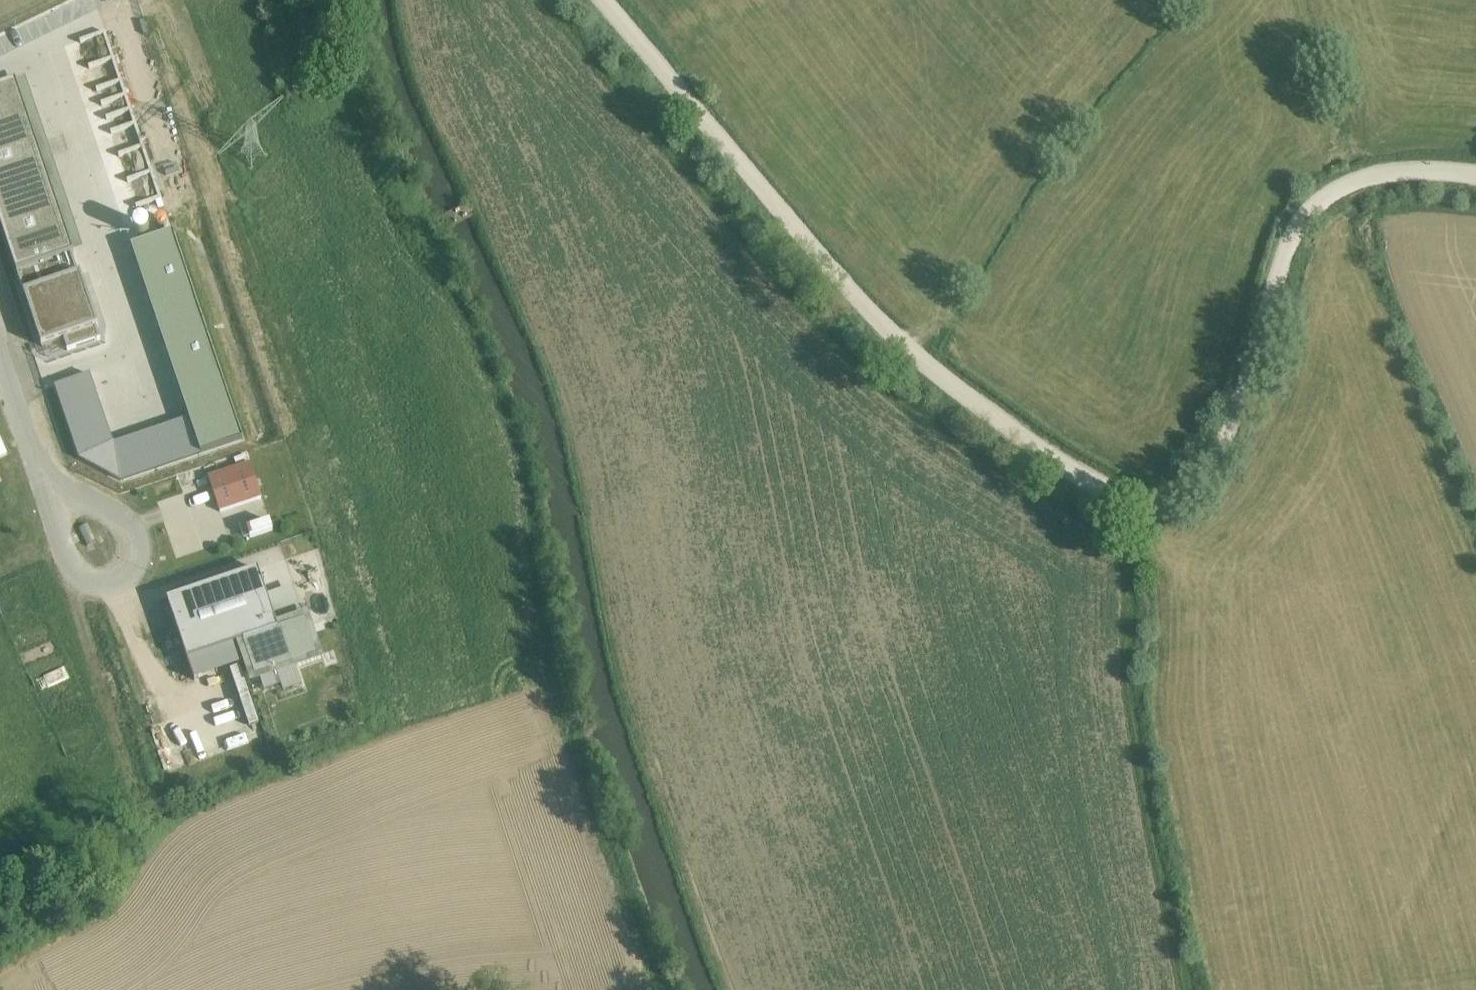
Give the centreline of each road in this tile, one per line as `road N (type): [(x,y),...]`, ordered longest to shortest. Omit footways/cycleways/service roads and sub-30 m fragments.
road 1 (track): [(1475,173),(1414,165),(1327,193),(1292,241),(1201,484),(1139,502),(885,334),(606,0)]
road 2 (residential): [(0,352),(41,469),(104,549)]

